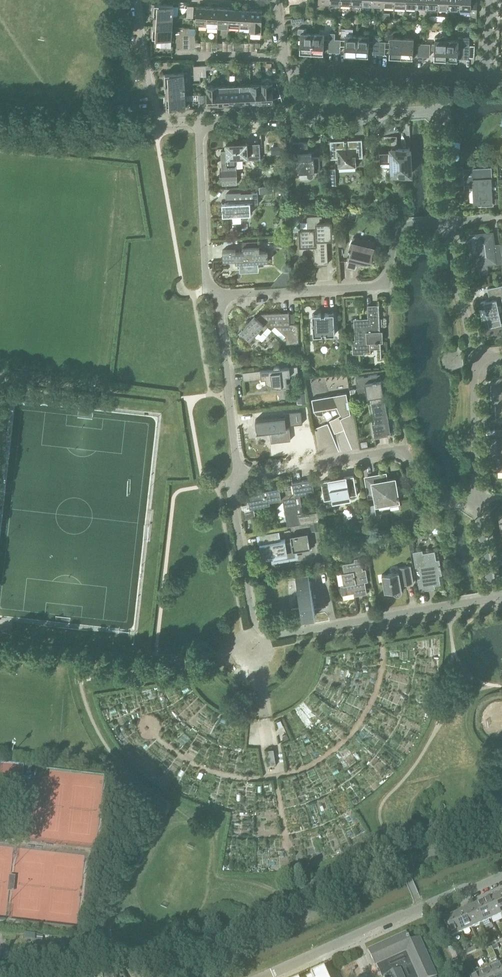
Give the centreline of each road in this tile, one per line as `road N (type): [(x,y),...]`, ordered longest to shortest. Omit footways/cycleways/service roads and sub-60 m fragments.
road 1 (track): [(378,617),(383,659),(372,699),(351,732),(311,765),(263,778),(225,775),(148,731)]
road 2 (residential): [(478,497),(429,497),(404,449),(236,473)]
road 3 (residential): [(218,298),(382,285),(398,232),(445,223)]
road 4 (residential): [(501,875),(267,976)]
road 5 (residential): [(206,121),(440,112)]
road 6 (residential): [(491,595),(261,632)]
road 7 (residential): [(289,68),(486,78)]
road 8 (residential): [(218,298),(207,282),(199,131),(206,121)]
road 9 (residential): [(236,473),(218,298)]
road 10 (residential): [(206,121),(158,118),(137,0)]
road 11 (residential): [(261,632),(233,501),(236,473)]
road 12 (residential): [(474,359),(445,223)]
road 13 (residential): [(478,497),(474,359)]
road 14 (residential): [(24,976),(143,952)]

